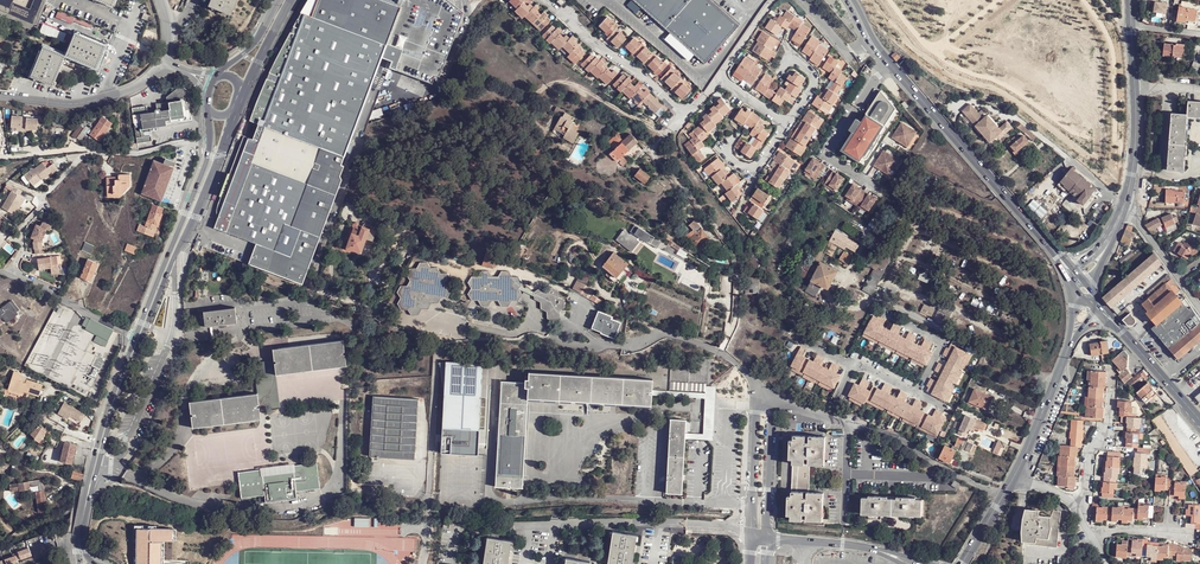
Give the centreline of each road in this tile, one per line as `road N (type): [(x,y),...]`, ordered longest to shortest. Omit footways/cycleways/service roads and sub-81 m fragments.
road 1 (residential): [(752,534),(593,521),(462,529),(450,563)]
road 2 (track): [(1056,380),(883,300),(929,203)]
road 3 (secondary): [(870,41),(1050,247)]
road 4 (track): [(663,136),(656,159),(737,263),(735,321),(721,352)]
road 5 (tertiary): [(210,137),(135,337)]
road 6 (tertiary): [(99,465),(111,413),(171,265)]
road 7 (residential): [(115,466),(172,335),(171,265)]
road 8 (secondary): [(1124,204),(1136,130),(1130,0)]
road 9 (track): [(544,129),(530,117),(530,103),(559,81),(663,136),(671,129)]
road 10 (tertiary): [(1070,344),(992,514)]
road 11 (residential): [(539,0),(687,114)]
road 12 (residential): [(166,57),(135,87),(105,99),(0,94)]
road 13 (tertiary): [(171,265),(237,109)]
road 14 (tertiary): [(135,337),(104,419),(88,493)]
road 15 (residential): [(8,271),(22,251),(23,224),(96,152)]
road 16 (residential): [(640,343),(664,333),(688,339),(721,352),(765,390)]
road 17 (residential): [(8,271),(135,337)]
road 18 (residential): [(766,537),(770,413),(763,396)]
road 19 (residential): [(763,396),(752,534)]
road 20 (residential): [(766,537),(894,556)]
road 21 (residential): [(765,390),(876,432)]

